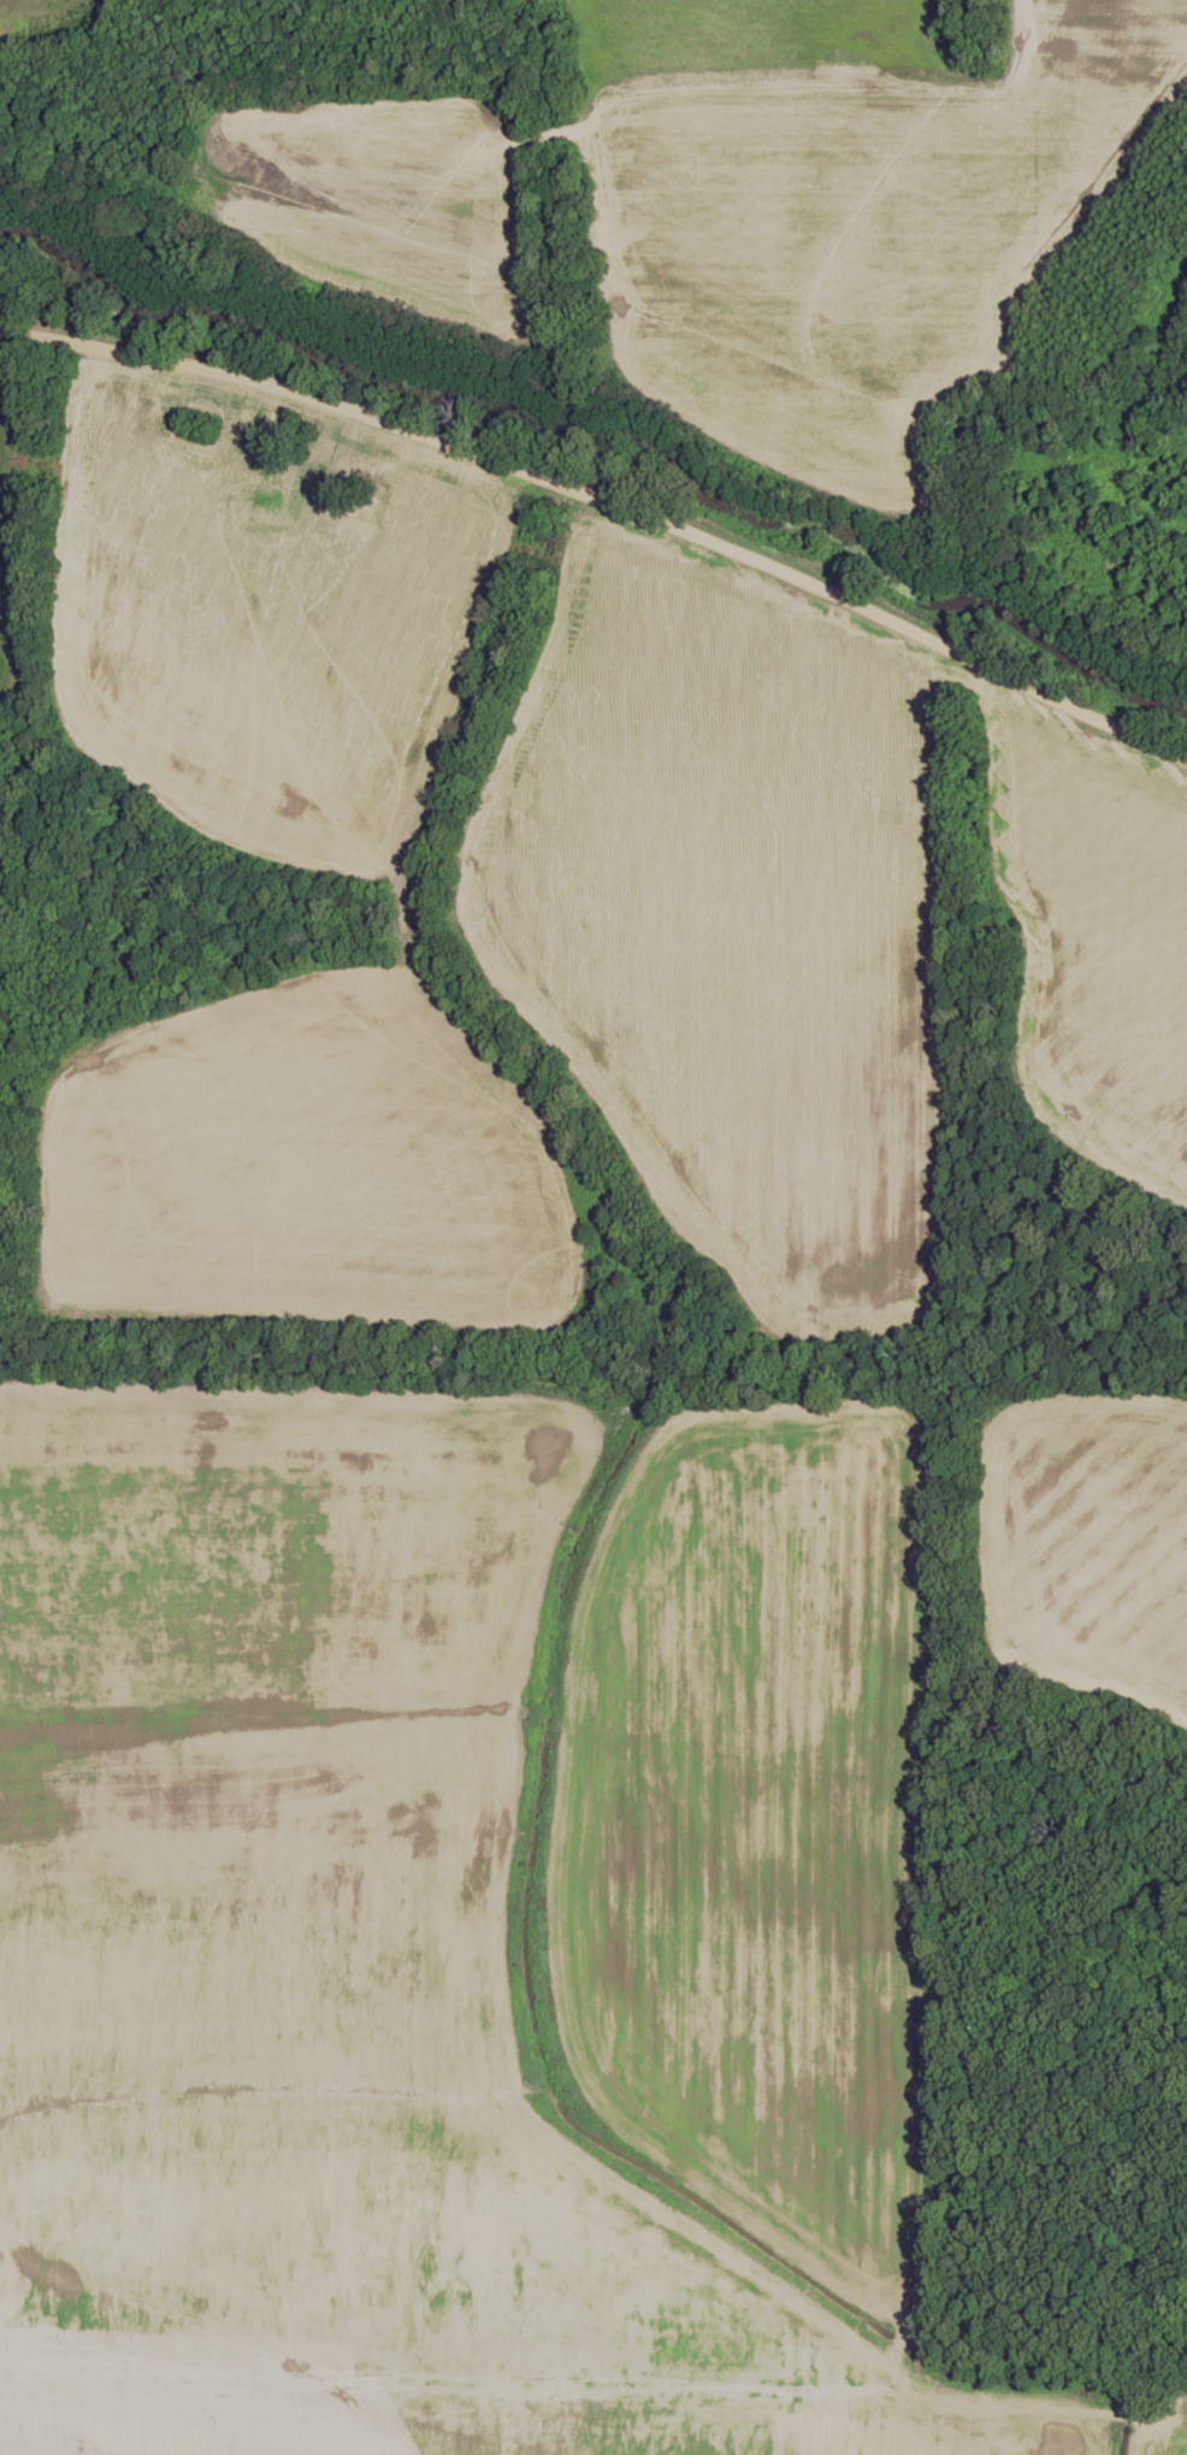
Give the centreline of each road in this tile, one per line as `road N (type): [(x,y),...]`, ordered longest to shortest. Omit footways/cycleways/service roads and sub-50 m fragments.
road 1 (residential): [(1186,762),(814,584),(282,382),(0,332)]
road 2 (residential): [(1094,2408),(882,2390),(0,2365)]

